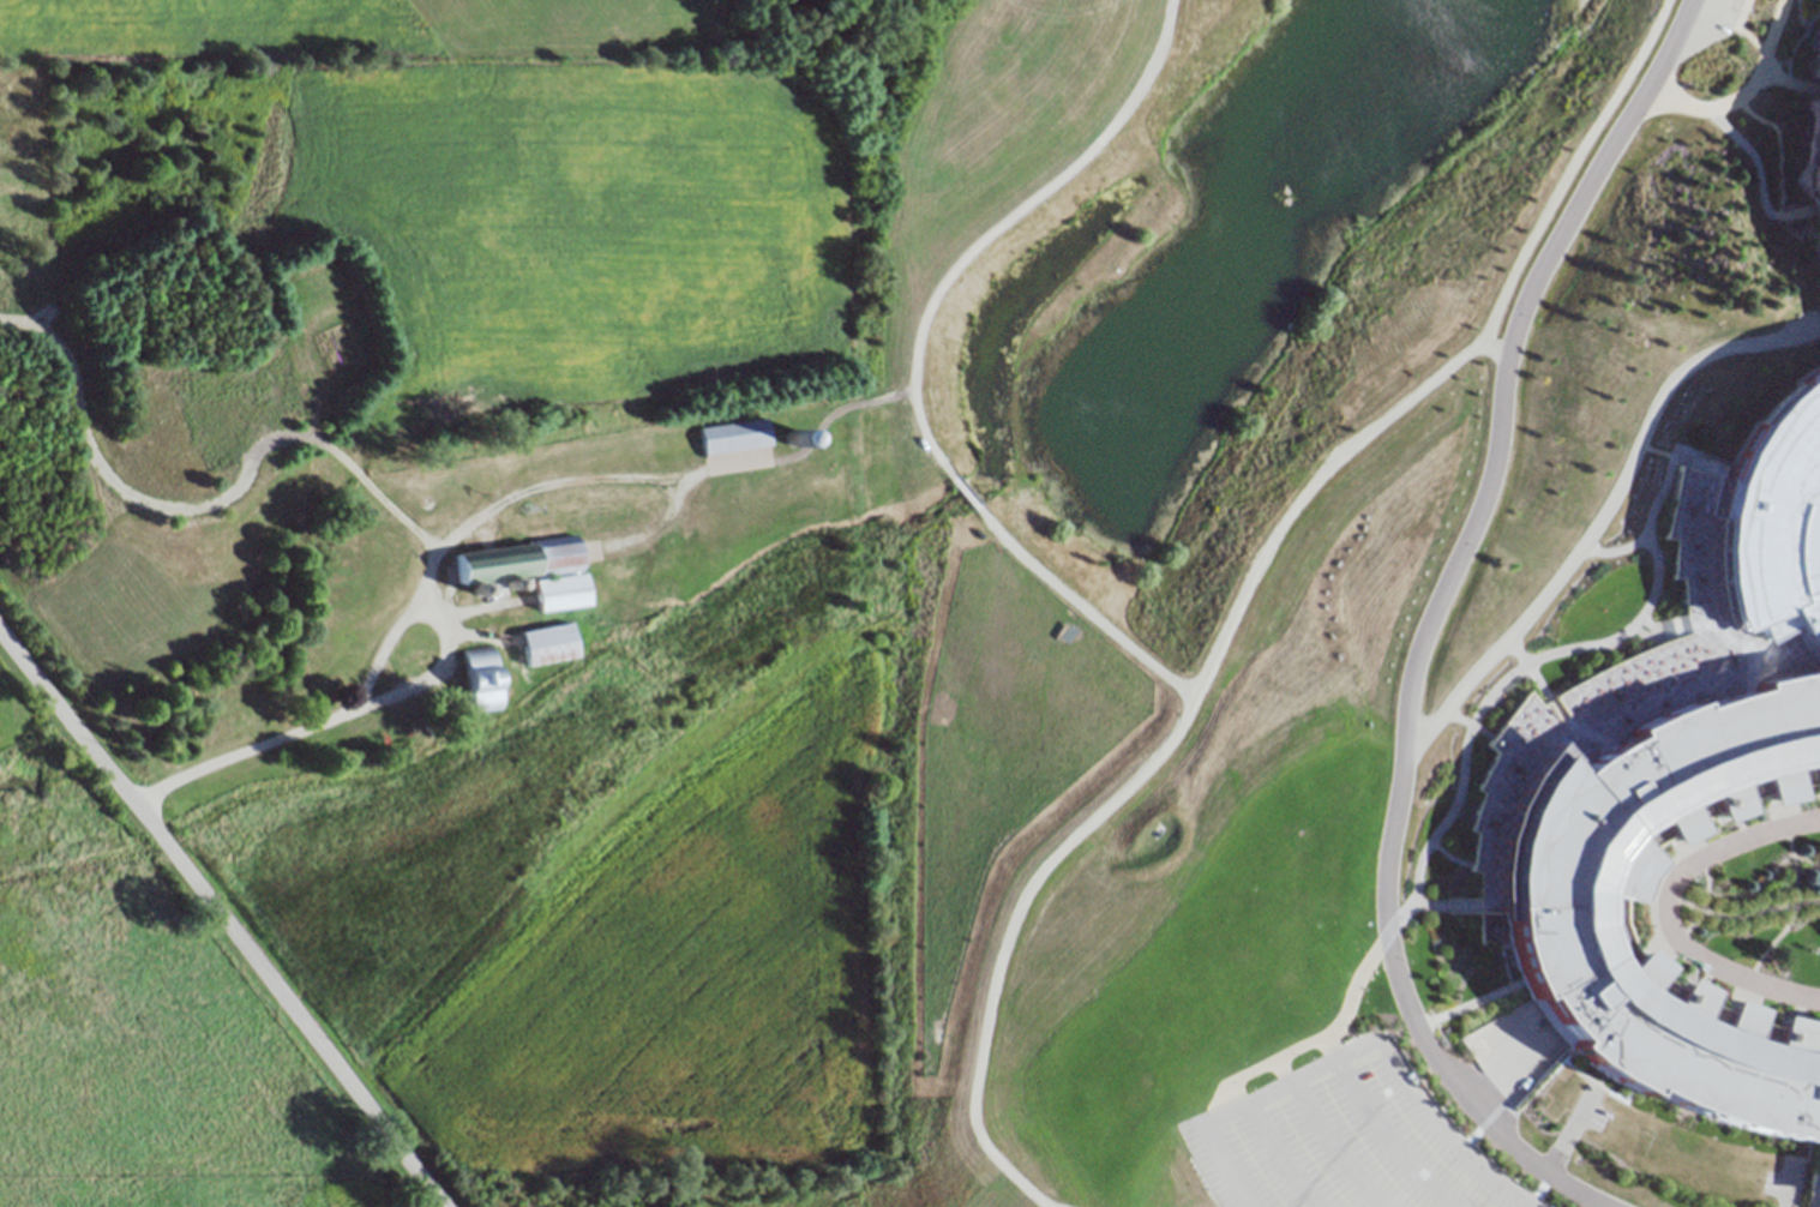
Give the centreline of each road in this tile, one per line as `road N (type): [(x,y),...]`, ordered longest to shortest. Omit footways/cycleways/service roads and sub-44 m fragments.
road 1 (residential): [(444,1206),(0,639)]

